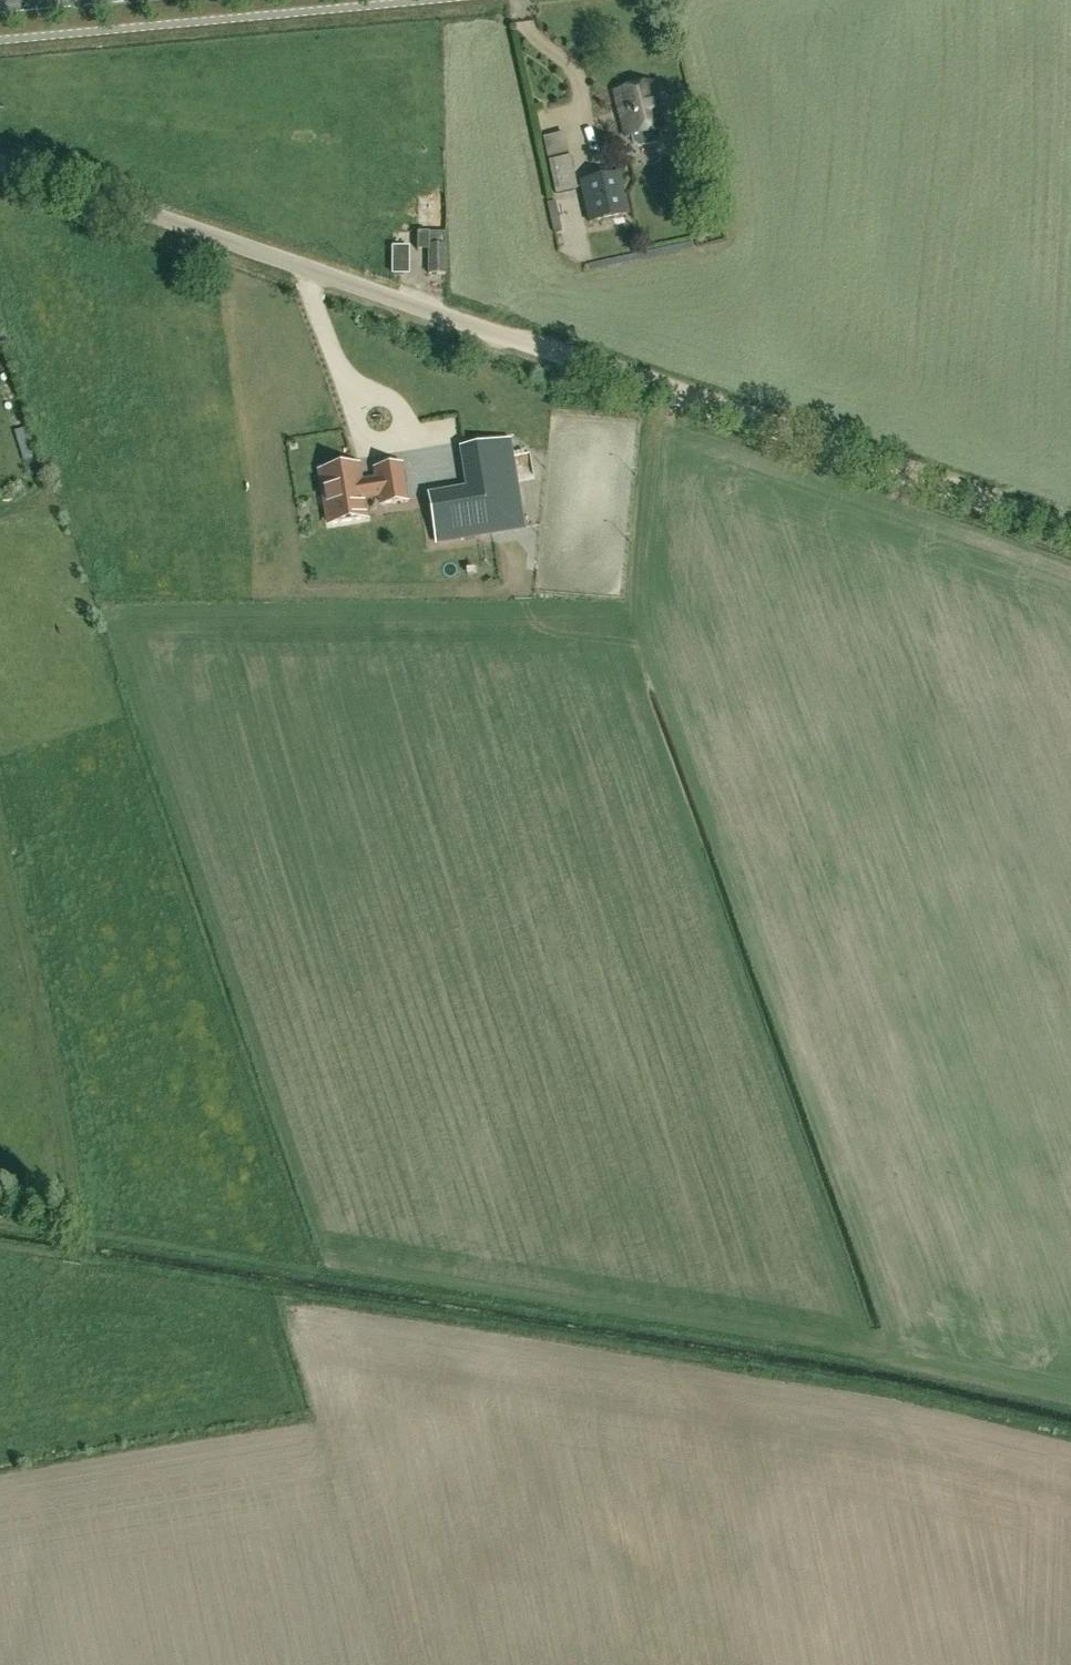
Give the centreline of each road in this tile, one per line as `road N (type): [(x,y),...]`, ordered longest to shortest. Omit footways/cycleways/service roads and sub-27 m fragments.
road 1 (track): [(512,333),(1070,525)]
road 2 (unclassified): [(512,333),(0,159)]

